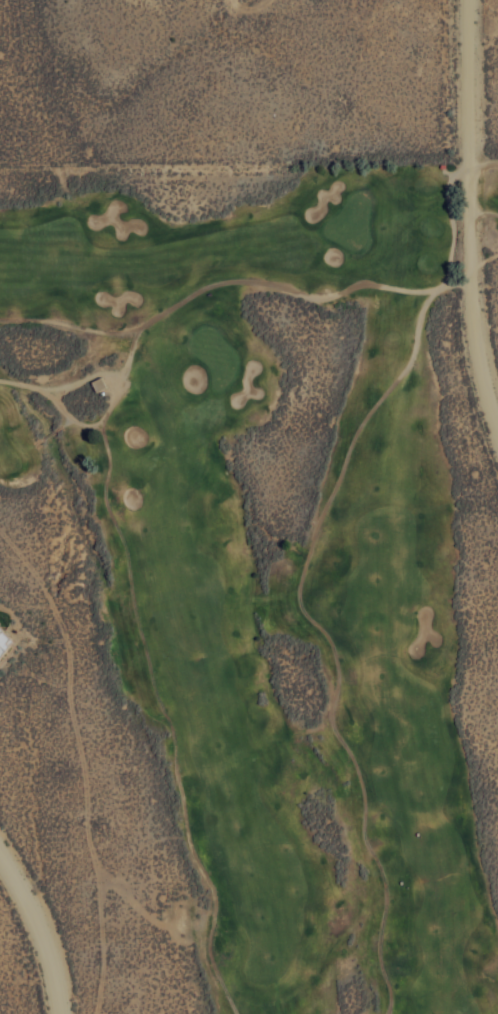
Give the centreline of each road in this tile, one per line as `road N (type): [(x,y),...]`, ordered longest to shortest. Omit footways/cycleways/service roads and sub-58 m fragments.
road 1 (residential): [(472,0),(476,322),(497,420)]
road 2 (residential): [(61,1013),(60,986),(17,872),(0,852)]

